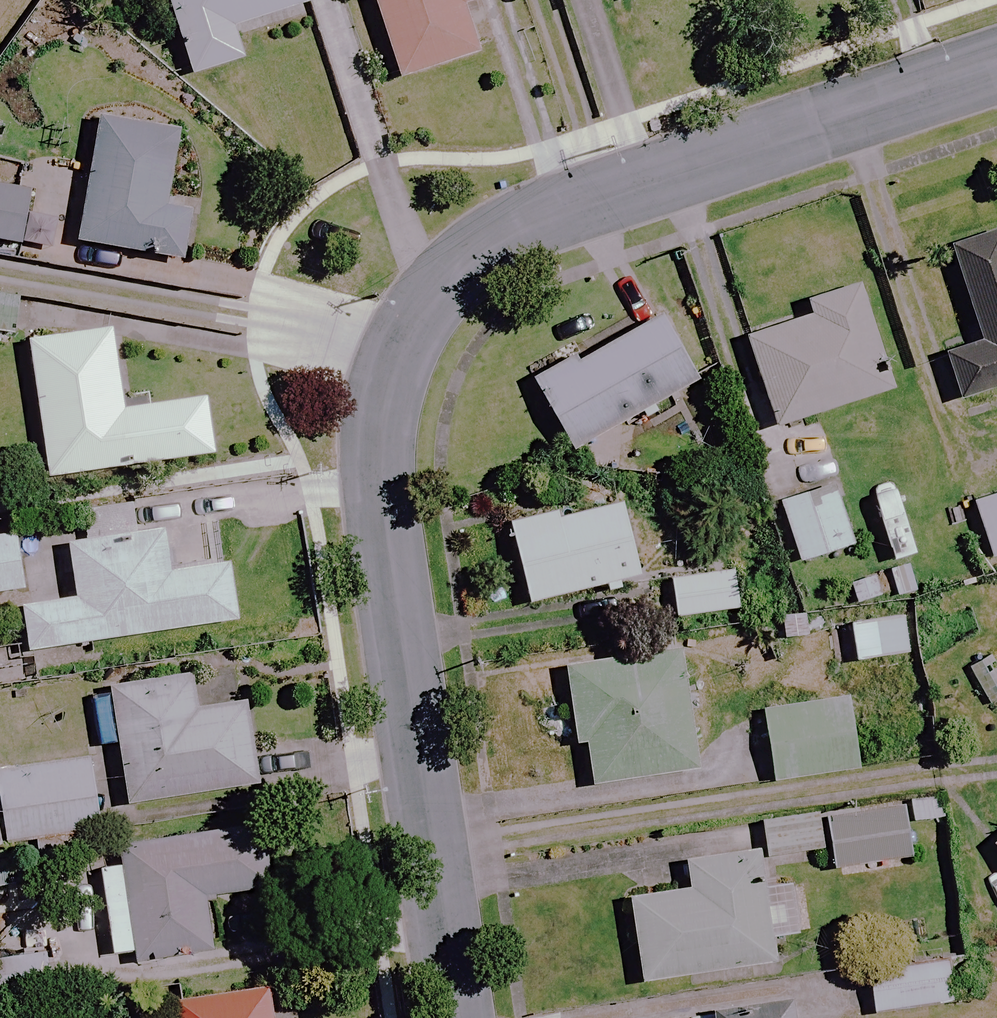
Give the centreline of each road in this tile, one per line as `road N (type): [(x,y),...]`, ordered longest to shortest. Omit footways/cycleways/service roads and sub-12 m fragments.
road 1 (residential): [(457,1017),(376,445),(400,353),(441,285),(494,235),(996,65)]

